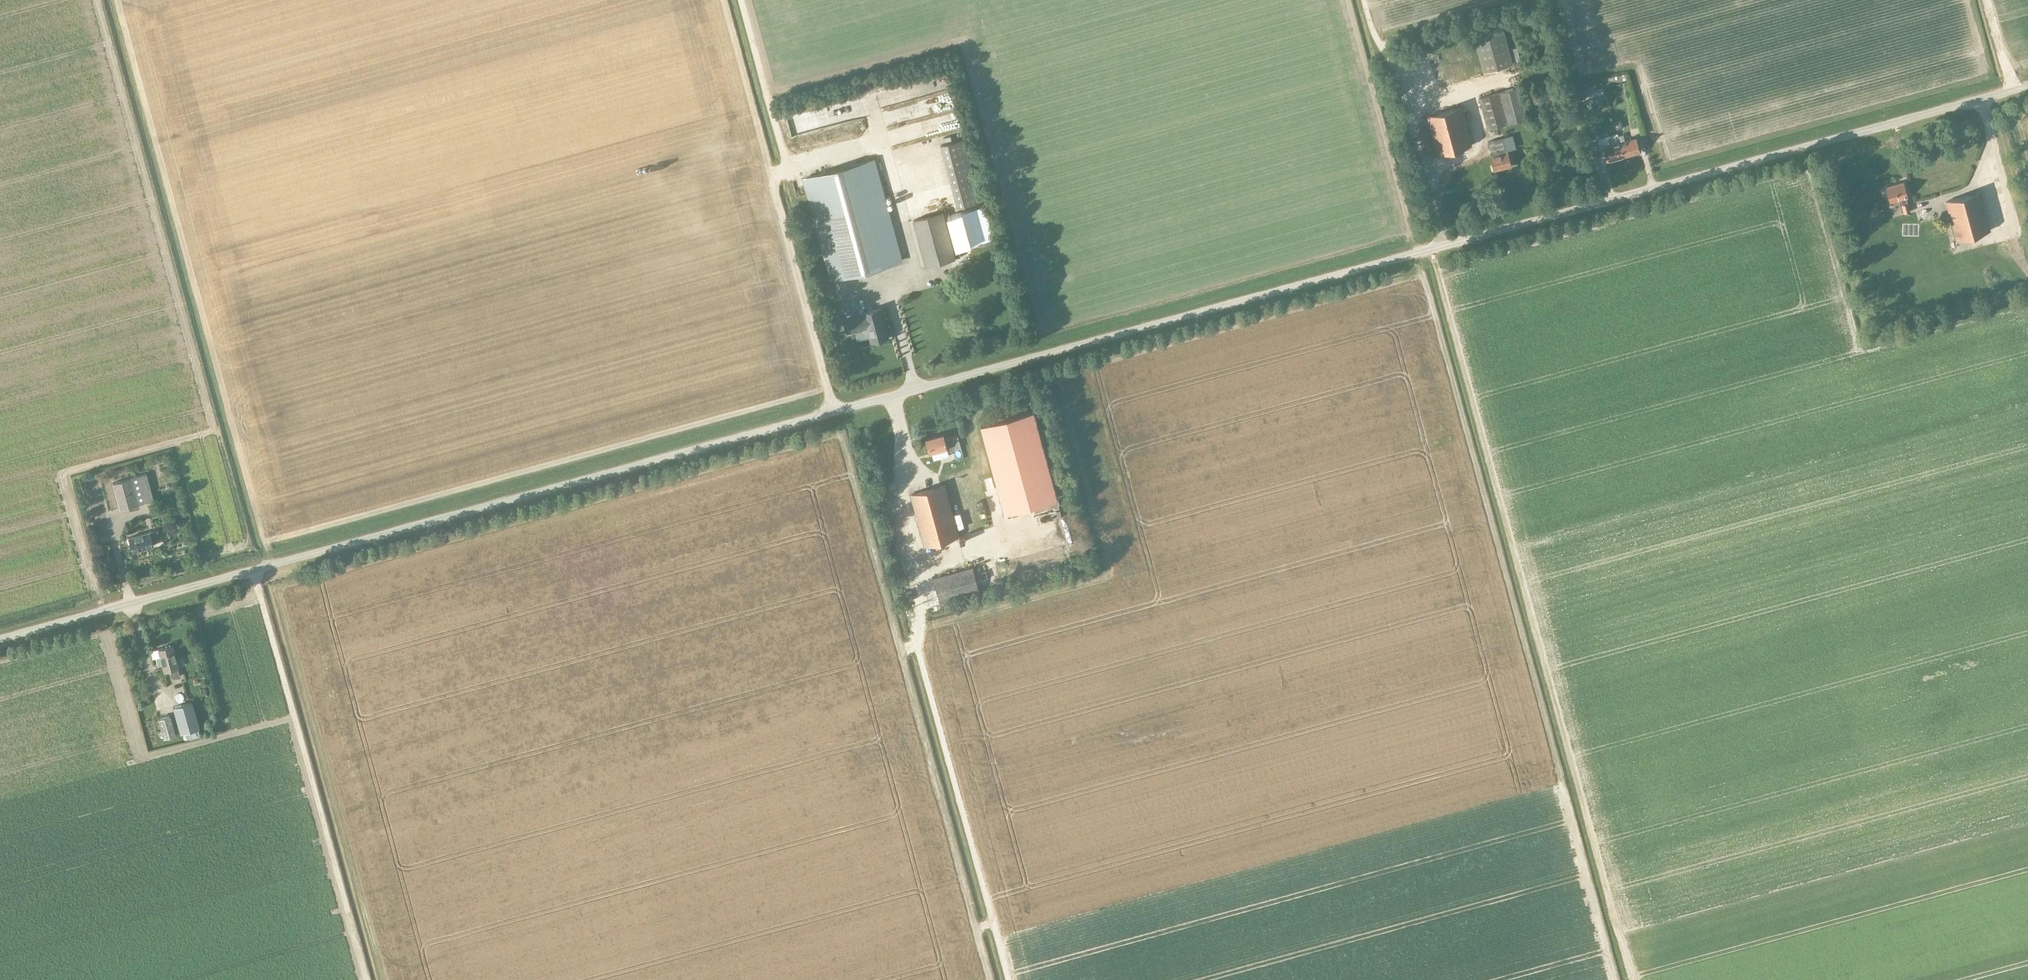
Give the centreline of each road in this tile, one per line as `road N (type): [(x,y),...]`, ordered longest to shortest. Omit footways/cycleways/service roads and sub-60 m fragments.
road 1 (unclassified): [(0,639),(2027,86)]

